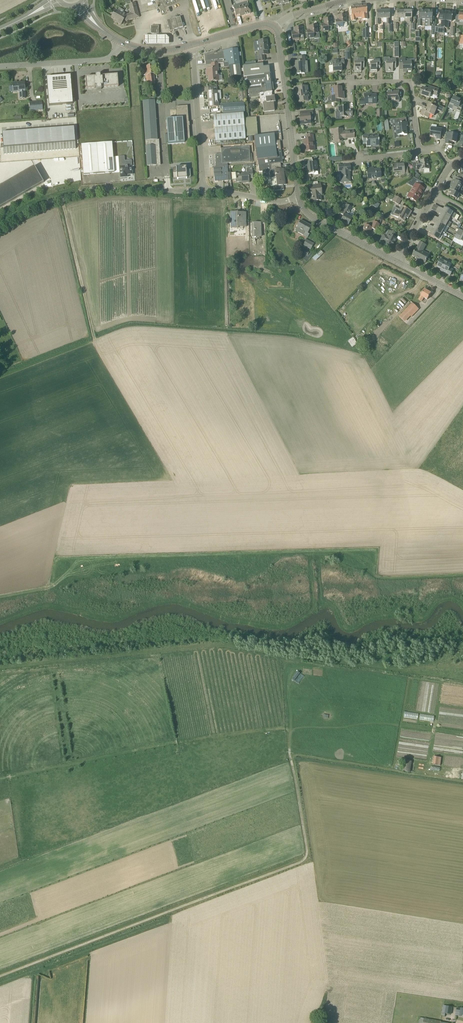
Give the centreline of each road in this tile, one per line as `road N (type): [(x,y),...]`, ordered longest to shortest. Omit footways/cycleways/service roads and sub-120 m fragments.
road 1 (unclassified): [(0,227),(88,192),(204,191)]
road 2 (tertiary): [(299,197),(275,28)]
road 3 (residential): [(204,191),(191,44)]
road 4 (residential): [(419,151),(407,81),(350,82),(351,98)]
road 5 (track): [(91,336),(60,199)]
road 6 (unclassified): [(0,66),(107,61),(121,43)]
road 7 (tertiary): [(396,262),(315,221),(299,197)]

